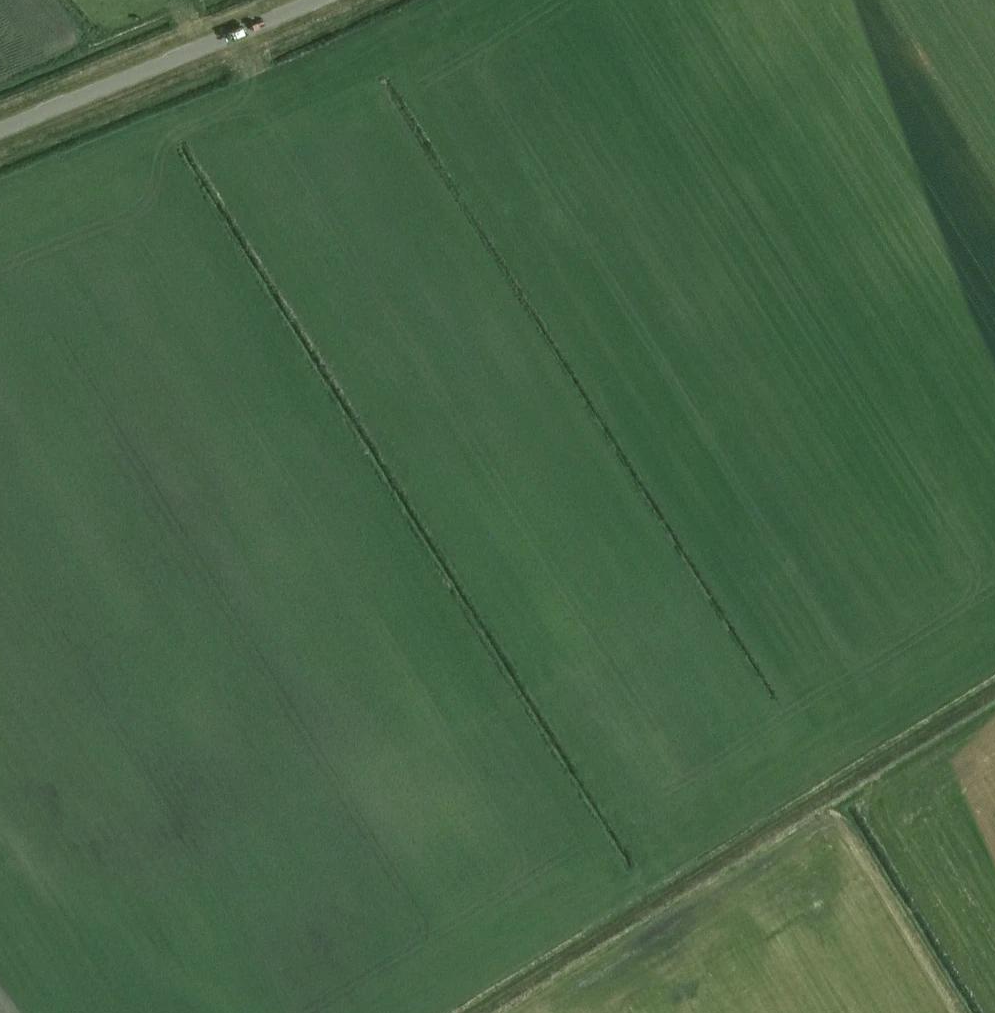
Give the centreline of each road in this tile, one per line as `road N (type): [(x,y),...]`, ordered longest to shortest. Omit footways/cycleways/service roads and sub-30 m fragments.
road 1 (unclassified): [(0,130),(316,0)]

